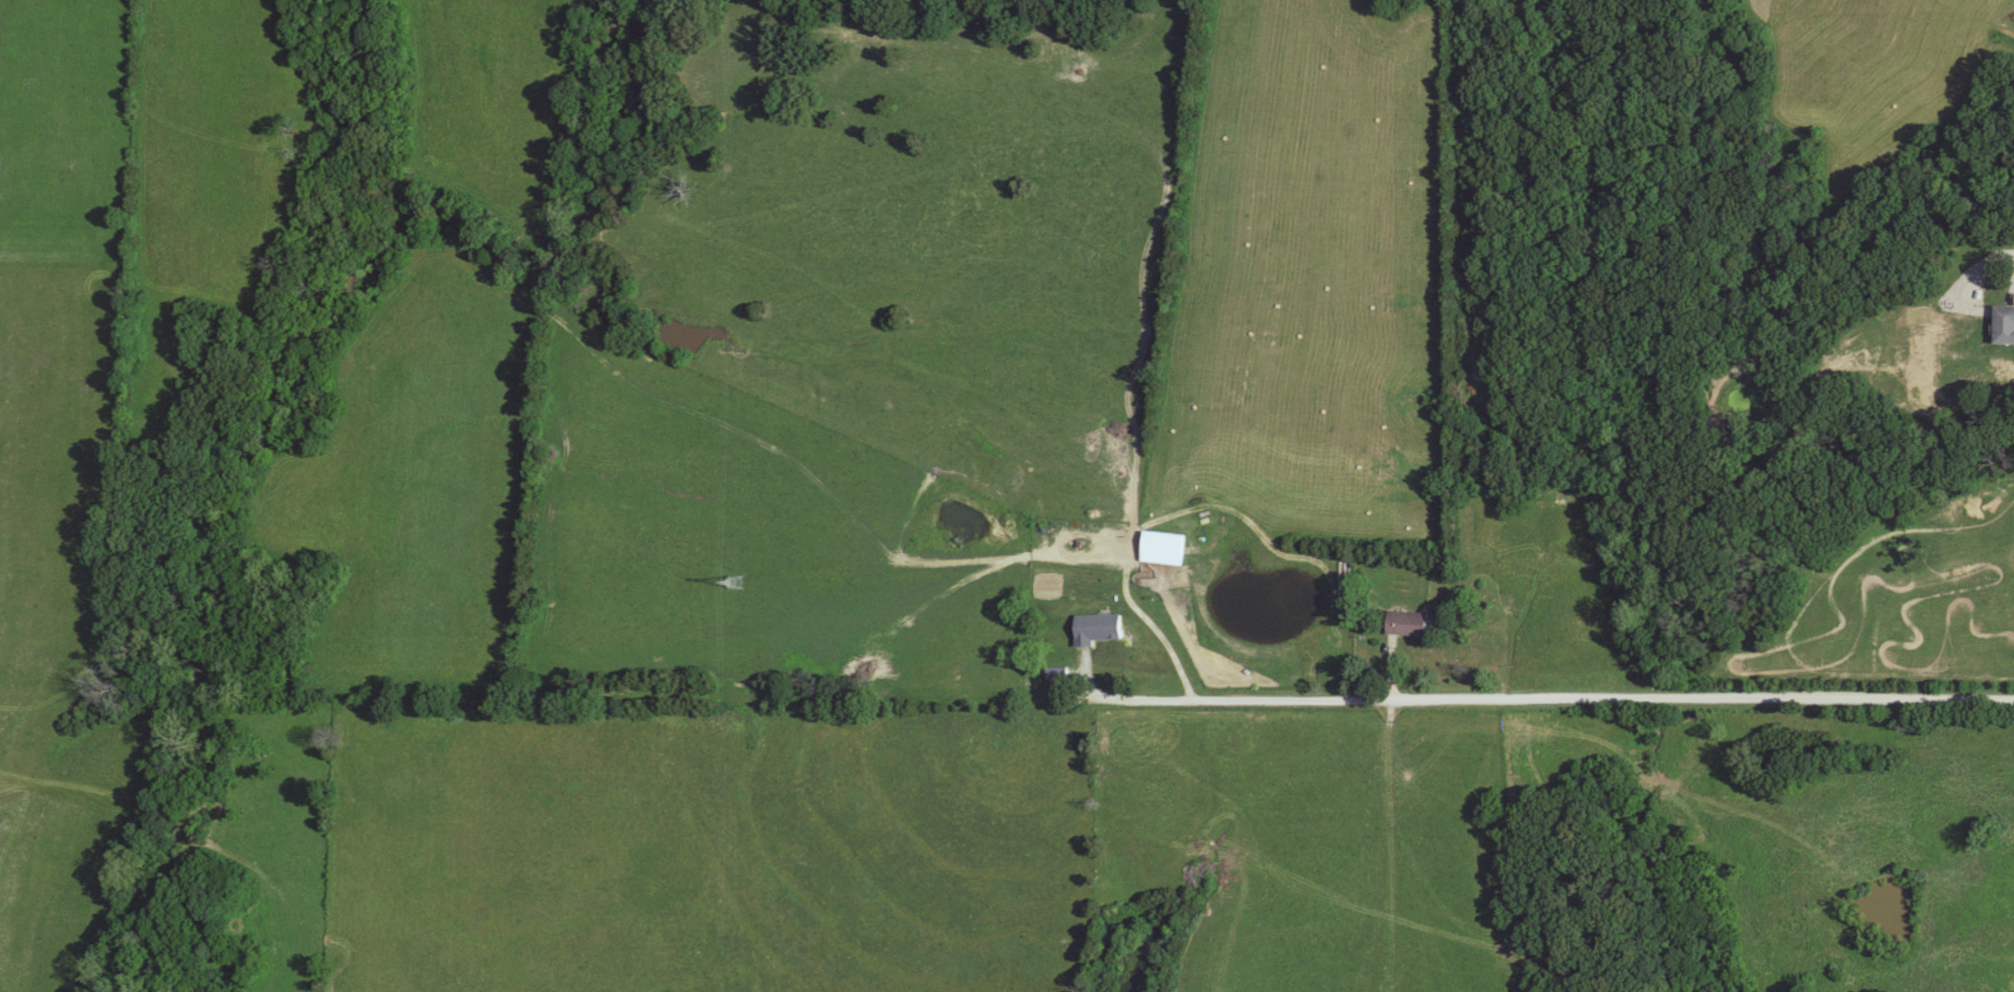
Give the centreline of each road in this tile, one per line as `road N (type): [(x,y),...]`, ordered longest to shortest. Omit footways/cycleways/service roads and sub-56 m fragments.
road 1 (residential): [(2013,703),(1190,702)]

